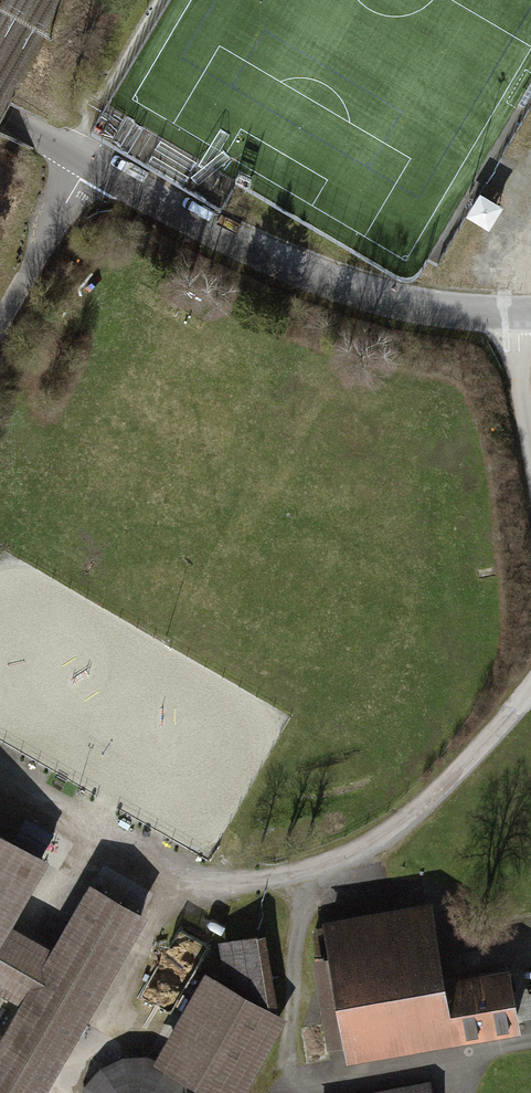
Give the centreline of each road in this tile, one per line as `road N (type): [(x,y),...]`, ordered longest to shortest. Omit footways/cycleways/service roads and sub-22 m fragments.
road 1 (track): [(530,695),(396,828),(338,860),(266,883),(230,889),(168,881),(0,793)]
road 2 (residential): [(530,313),(418,309),(297,272),(0,116)]
road 3 (track): [(277,1092),(530,1045)]
road 4 (track): [(369,845),(389,892),(434,892),(455,933),(489,947),(530,939)]
road 5 (track): [(297,1086),(287,1046),(303,874)]
road 6 (track): [(159,0),(69,154)]

